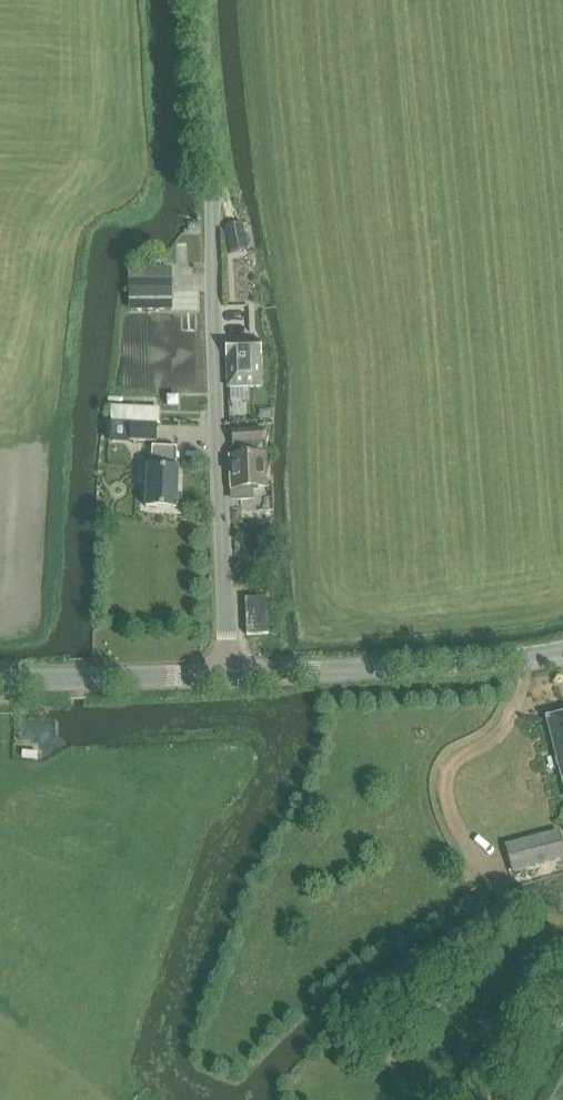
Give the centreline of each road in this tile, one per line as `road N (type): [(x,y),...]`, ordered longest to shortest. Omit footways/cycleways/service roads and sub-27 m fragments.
road 1 (unclassified): [(235,670),(210,321),(200,0)]
road 2 (tertiary): [(235,670),(321,679),(562,655)]
road 3 (tertiary): [(235,670),(0,675)]

